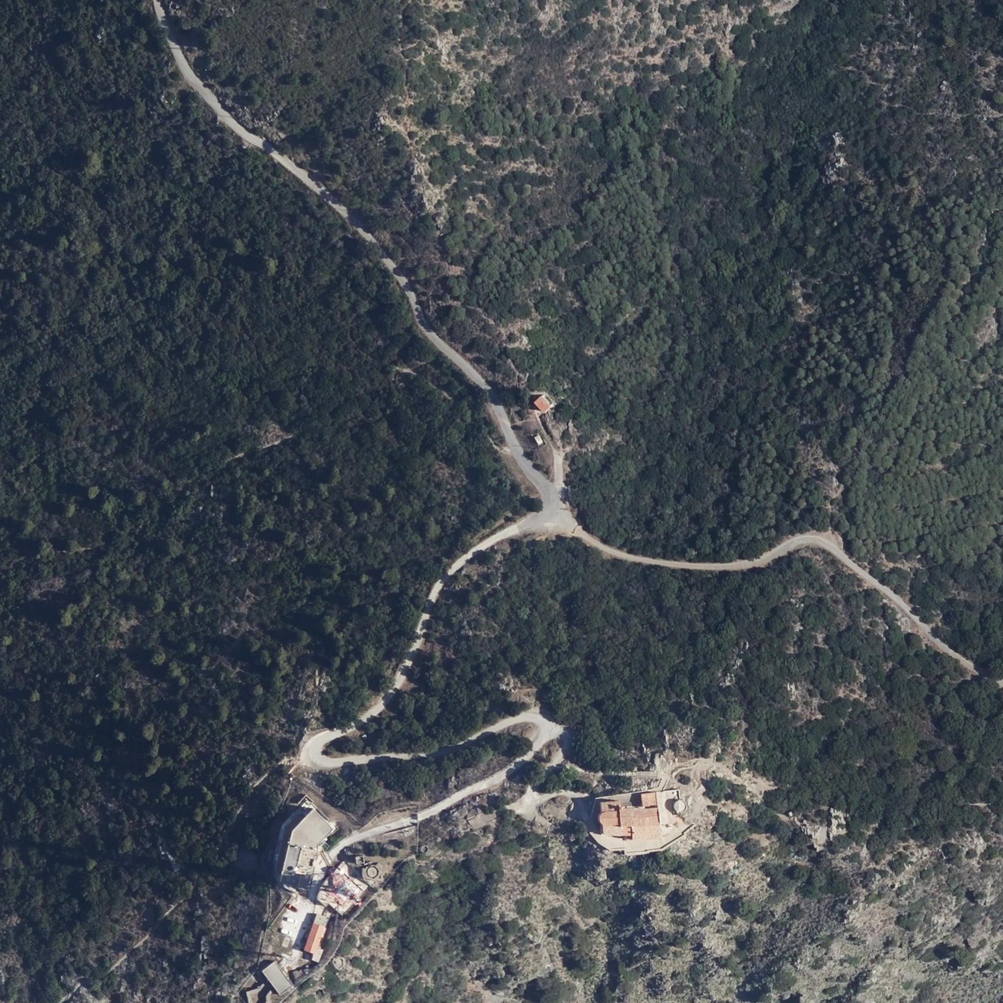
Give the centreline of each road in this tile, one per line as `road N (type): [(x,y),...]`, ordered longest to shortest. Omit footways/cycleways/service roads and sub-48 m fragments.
road 1 (unclassified): [(157,0),(198,85),(236,128),(353,217),(406,282),(426,328),(482,382),(517,452),(554,497),(547,515),(491,541),(450,573),(396,689),(372,716),(316,745),(314,755),(332,762),(440,753),(531,715),(566,736),(533,797),(565,791),(581,798),(587,821)]
road 2 (track): [(1002,681),(964,662),(883,586),(815,540),(755,563),(705,568),(601,546),(564,519),(554,497),(561,472),(532,401)]

